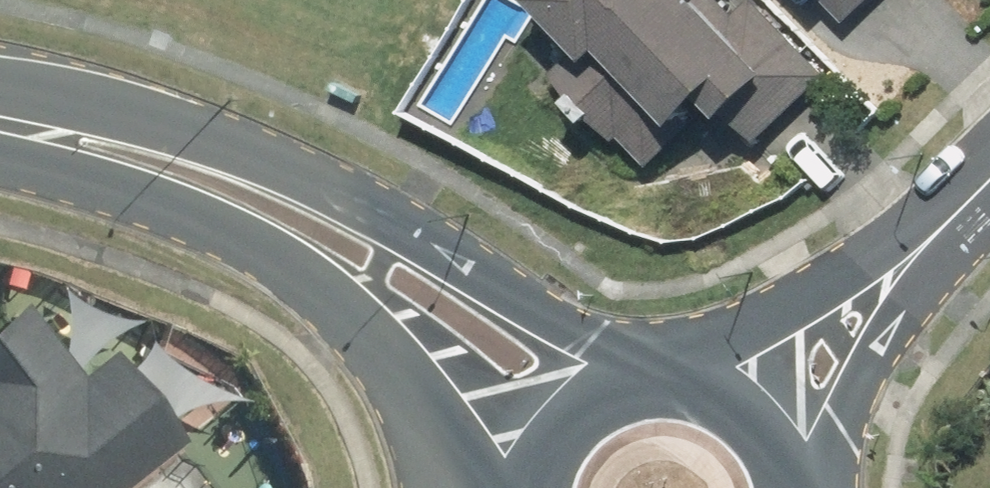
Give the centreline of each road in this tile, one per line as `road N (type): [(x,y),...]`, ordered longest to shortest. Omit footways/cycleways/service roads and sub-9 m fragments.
road 1 (secondary): [(0,110),(122,118),(191,134),(328,186),(651,384)]
road 2 (secondary): [(508,487),(367,329),(273,252),(208,218),(0,137)]
road 3 (residential): [(656,383),(854,271),(989,166)]
road 4 (residential): [(989,205),(885,343),(809,487)]
road 5 (secondary): [(656,383),(704,390),(748,414),(778,453),(790,487)]
road 6 (secondary): [(534,487),(546,452),(573,418),(609,394),(651,384)]

